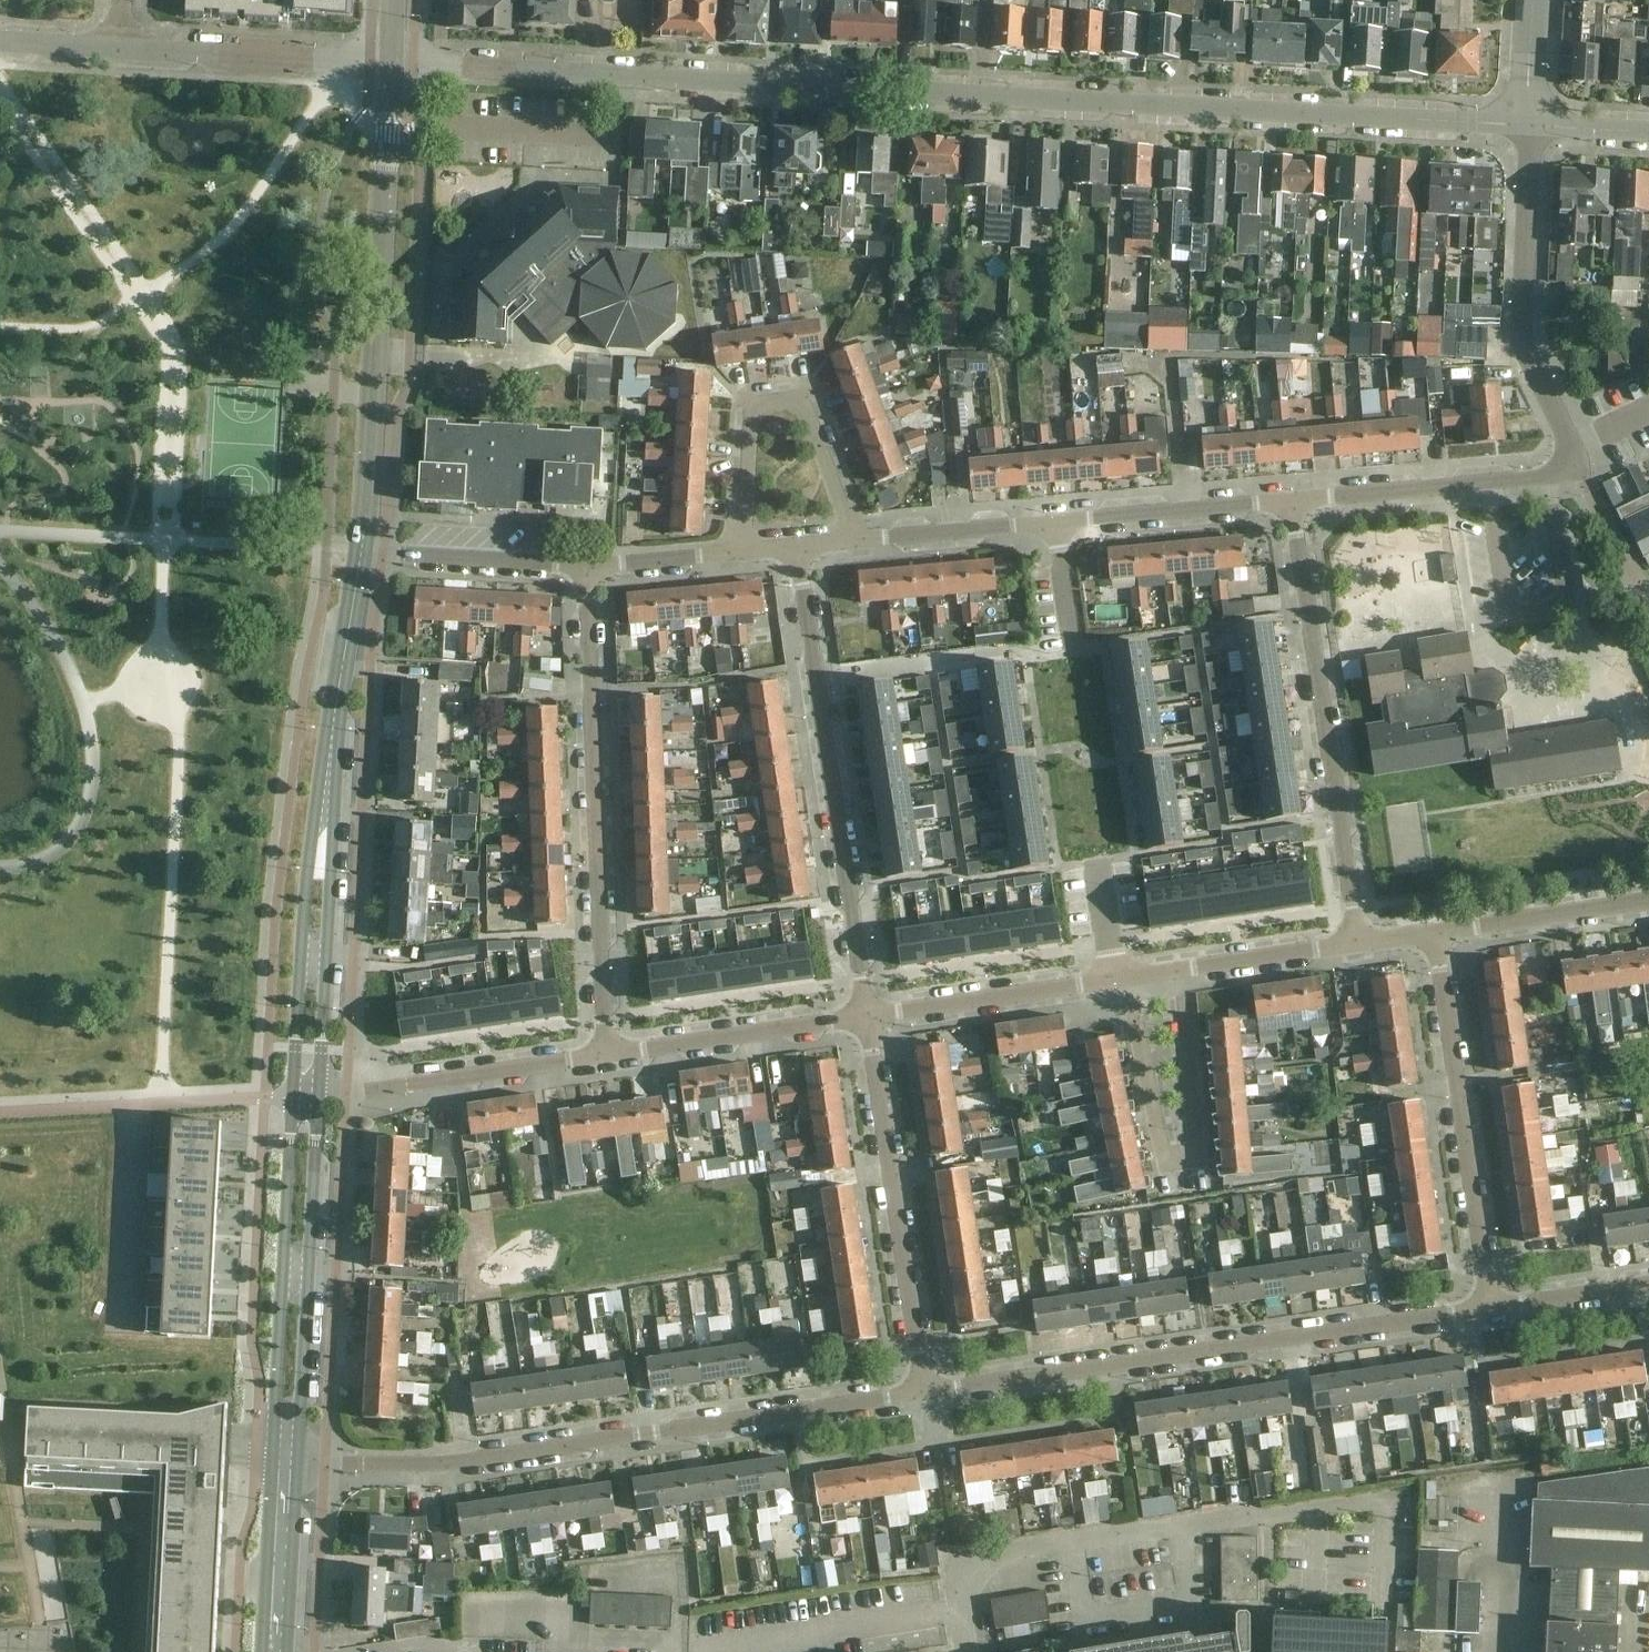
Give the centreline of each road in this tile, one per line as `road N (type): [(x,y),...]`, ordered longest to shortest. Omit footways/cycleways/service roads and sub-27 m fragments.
road 1 (residential): [(1530,123),(391,64)]
road 2 (residential): [(1291,500),(1548,476),(1576,463),(1526,357),(1521,326),(1530,123)]
road 3 (residential): [(299,1461),(437,1464),(925,1393)]
road 4 (residential): [(925,1393),(1489,1312)]
road 5 (tertiary): [(361,551),(391,64)]
road 6 (residential): [(605,1053),(586,567)]
road 7 (residential): [(797,547),(867,1016)]
road 8 (residential): [(1291,500),(1358,944)]
road 9 (residential): [(855,542),(1291,500)]
road 10 (tertiary): [(334,699),(313,825),(294,1097)]
road 11 (tertiary): [(318,1094),(334,699)]
road 12 (residential): [(1182,970),(1195,1152),(1181,1158),(1158,1145),(1126,978)]
road 13 (residential): [(1489,1312),(1434,932)]
road 14 (residential): [(867,1016),(925,1393)]
road 15 (unclassified): [(966,1651),(959,1609),(974,1575),(1002,1554),(1264,1517)]
road 16 (tertiary): [(299,1461),(318,1094)]
road 17 (tertiary): [(294,1097),(275,1459)]
road 18 (residential): [(855,542),(805,408),(793,400),(766,402),(750,428),(742,552)]
road 19 (residential): [(605,1053),(318,1094)]
road 20 (residential): [(391,64),(118,52)]
road 21 (residential): [(867,1016),(605,1053)]
road 22 (residential): [(1126,978),(867,1016)]
road 23 (residential): [(361,551),(586,567)]
road 24 (residential): [(1648,901),(1434,932)]
road 25 (tertiary): [(275,1459),(263,1651)]
road 26 (tertiary): [(288,1651),(299,1461)]
road 27 (residential): [(1358,944),(1182,970)]
road 28 (residential): [(132,1105),(294,1097)]
road 29 (residential): [(1489,1312),(1648,1286)]
road 30 (residential): [(586,567),(742,552)]
road 31 (tertiary): [(334,699),(361,551)]
road 32 (residential): [(1530,123),(1534,0)]

